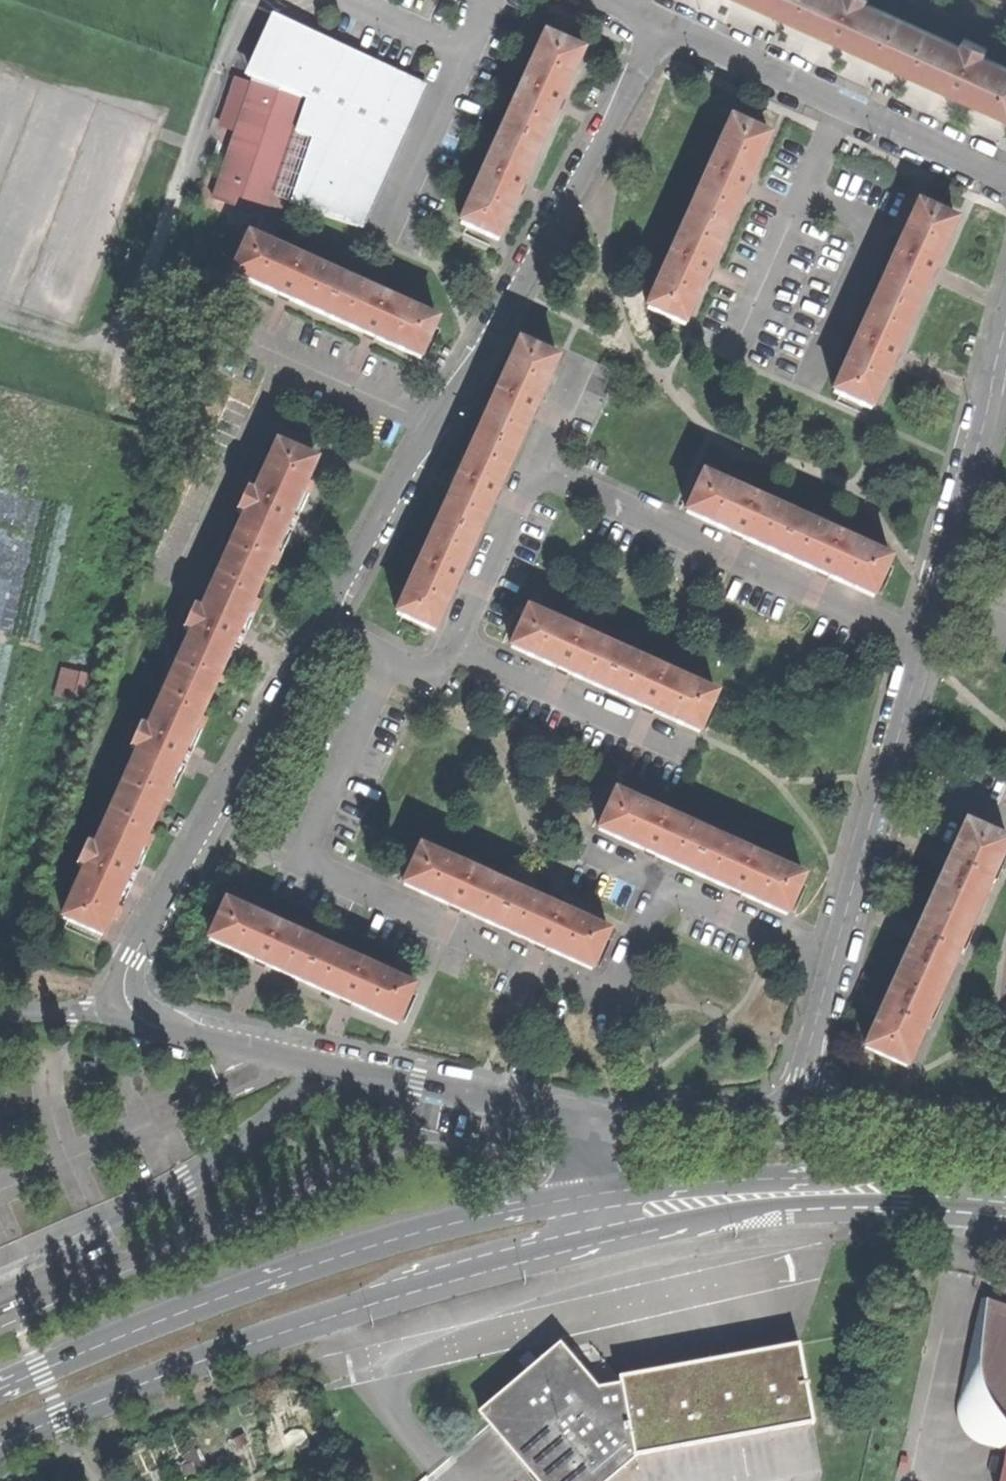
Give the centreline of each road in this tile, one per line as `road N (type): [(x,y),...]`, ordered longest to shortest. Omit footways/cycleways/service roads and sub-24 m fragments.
road 1 (residential): [(581,1119),(127,1021),(121,996),(246,747),(329,618),(410,460),(489,351),(667,17)]
road 2 (residential): [(1005,331),(799,1103)]
road 3 (secondary): [(0,1445),(197,1362),(590,1240)]
road 4 (secondary): [(580,1197),(379,1243),(191,1306),(0,1391)]
road 5 (residential): [(1005,166),(667,17)]
road 6 (residential): [(493,0),(398,213)]
road 7 (secondary): [(787,1190),(909,1187),(1005,1203)]
road 8 (residential): [(799,1103),(581,1119)]
road 9 (secondary): [(787,1190),(689,1178),(580,1197)]
road 10 (residential): [(1005,1112),(799,1103)]
road 11 (secondary): [(590,1240),(787,1190)]

